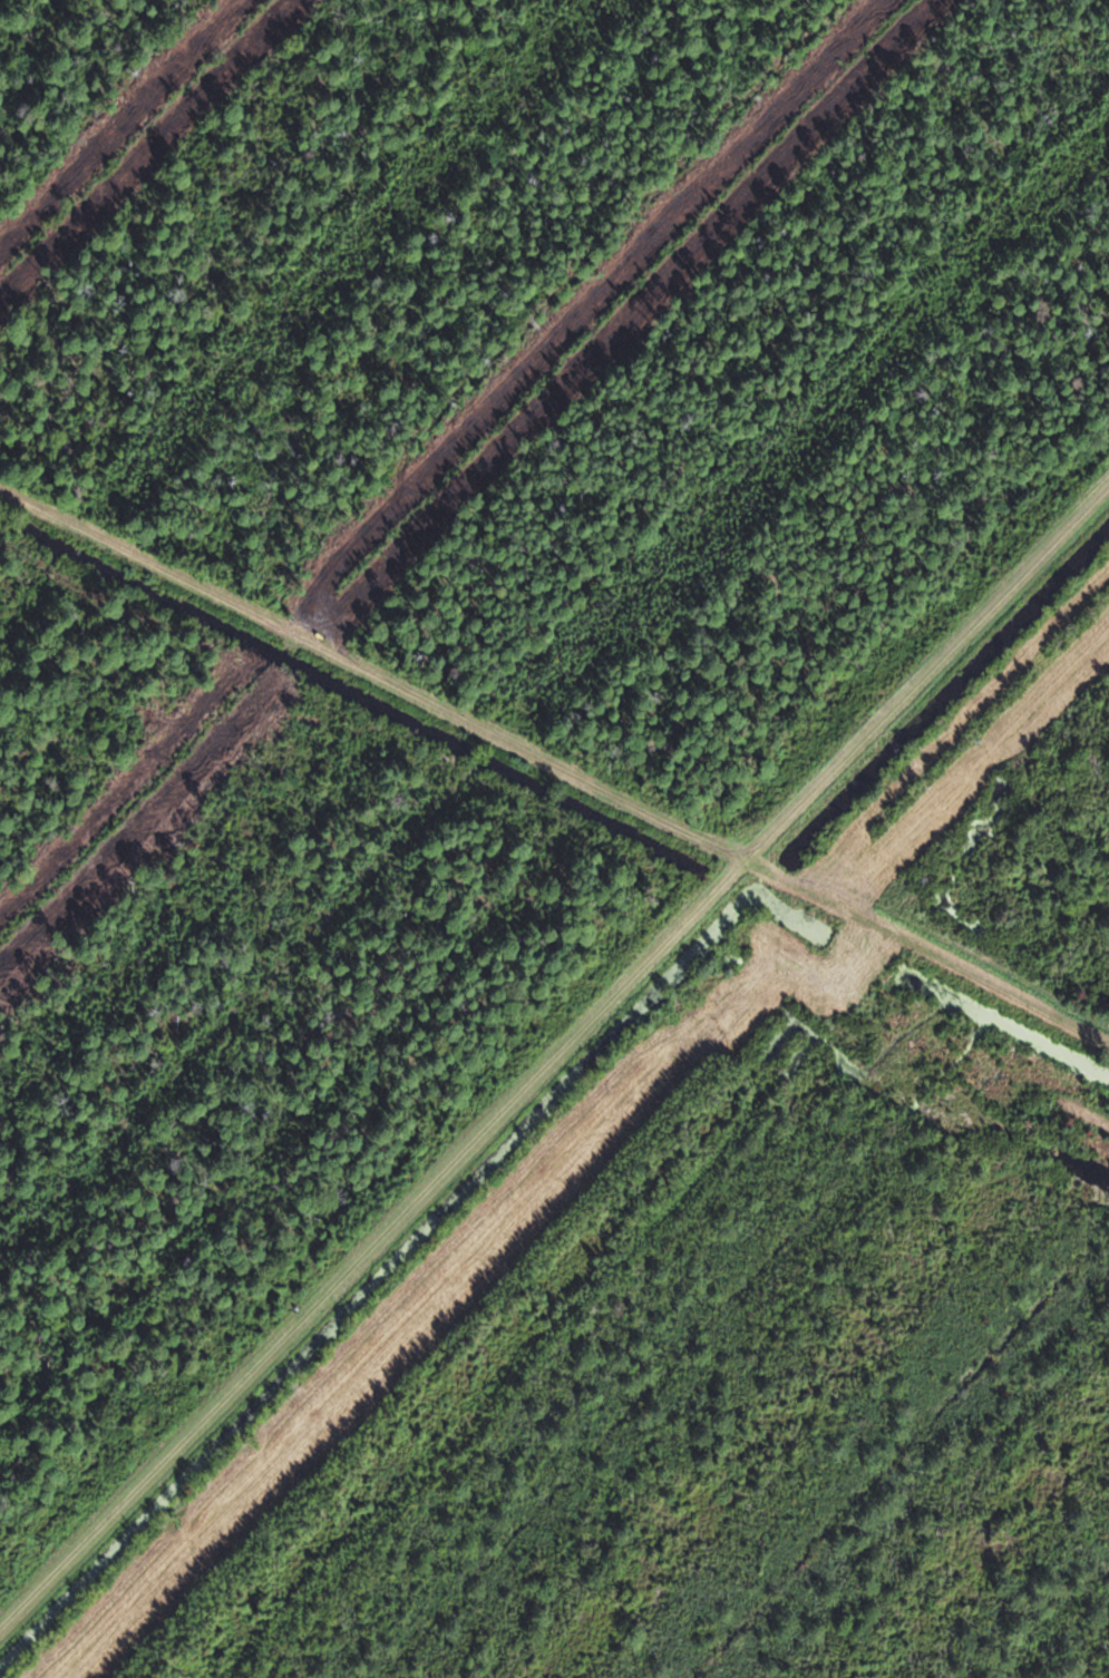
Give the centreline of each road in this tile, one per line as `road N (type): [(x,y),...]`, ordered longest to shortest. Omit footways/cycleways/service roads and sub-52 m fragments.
road 1 (residential): [(0,1636),(1108,479)]

